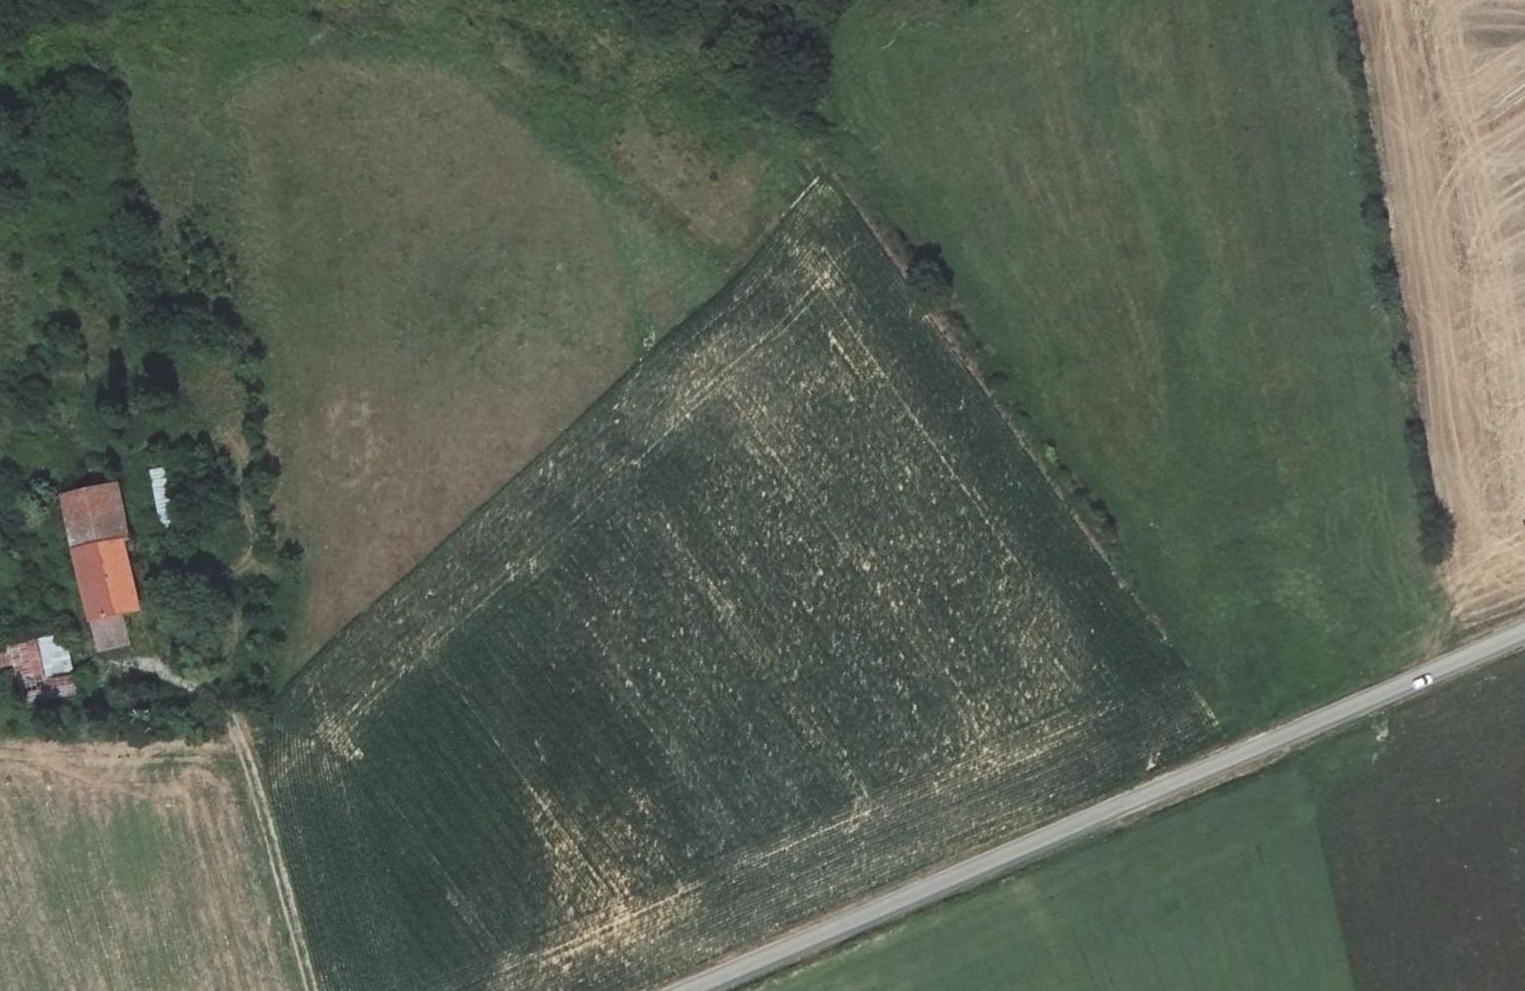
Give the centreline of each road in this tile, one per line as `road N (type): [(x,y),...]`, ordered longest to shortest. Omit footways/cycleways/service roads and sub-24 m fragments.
road 1 (unclassified): [(686,990),(1524,630)]
road 2 (residential): [(310,990),(257,793)]

